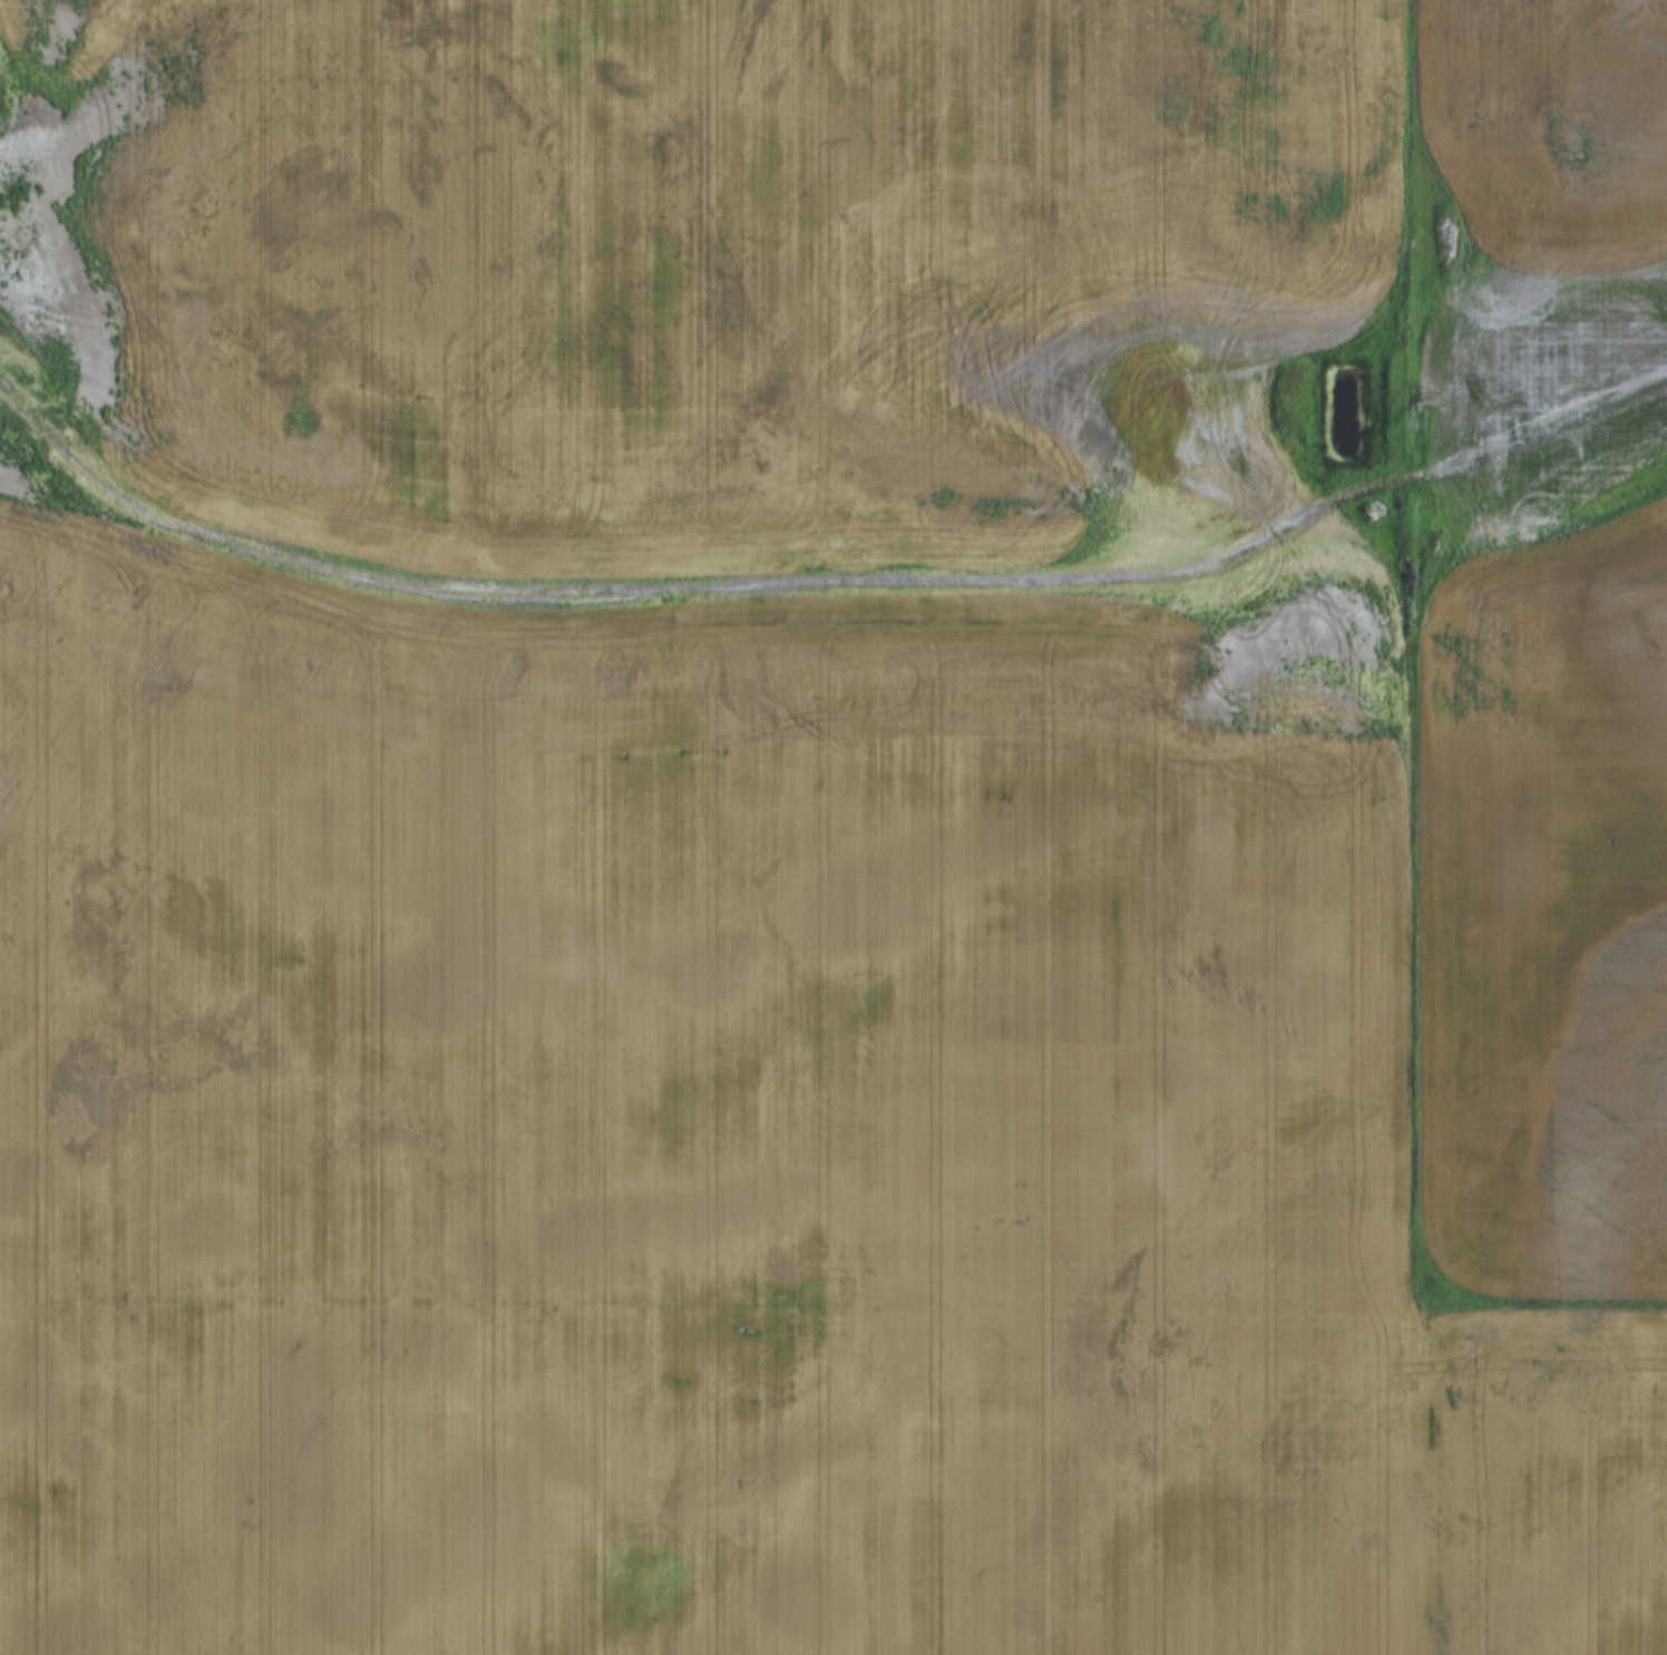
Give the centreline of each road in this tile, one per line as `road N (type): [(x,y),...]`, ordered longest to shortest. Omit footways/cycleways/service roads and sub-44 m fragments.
road 1 (track): [(0,392),(40,409),(176,523),(408,586),(599,594),(1135,591),(1212,613),(1289,611),(1338,593),(1375,563),(1376,515),(1400,452),(1422,215),(1415,0)]
road 2 (track): [(1405,1654),(1420,1155),(1405,425)]

